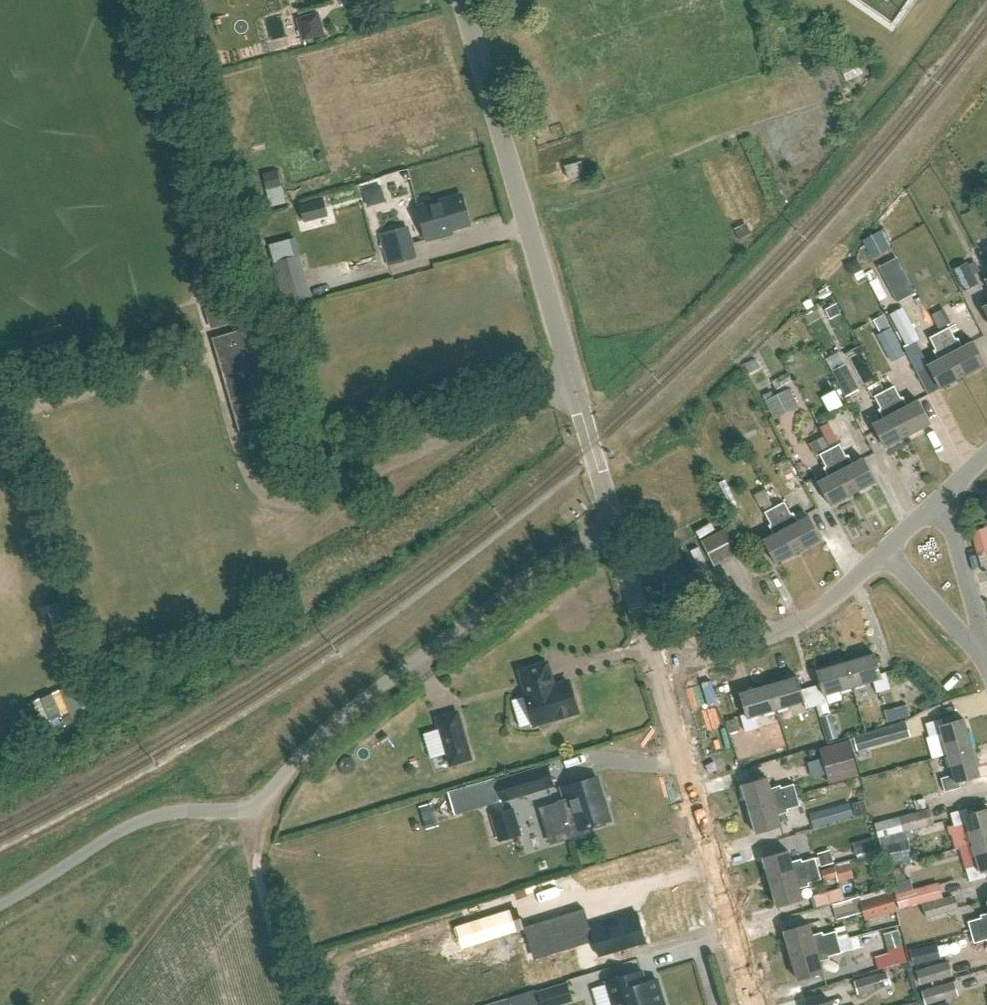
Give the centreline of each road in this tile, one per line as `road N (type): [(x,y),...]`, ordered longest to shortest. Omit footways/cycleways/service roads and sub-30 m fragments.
road 1 (unclassified): [(0,906),(142,819),(251,804),(384,683),(577,543),(614,530)]
road 2 (unclassified): [(614,530),(461,0)]
road 3 (unclassified): [(756,1004),(657,668)]
road 4 (residential): [(657,668),(793,626),(885,553)]
road 5 (residential): [(986,654),(944,500)]
road 6 (residential): [(986,664),(885,553)]
road 7 (unclassified): [(657,668),(614,530)]

